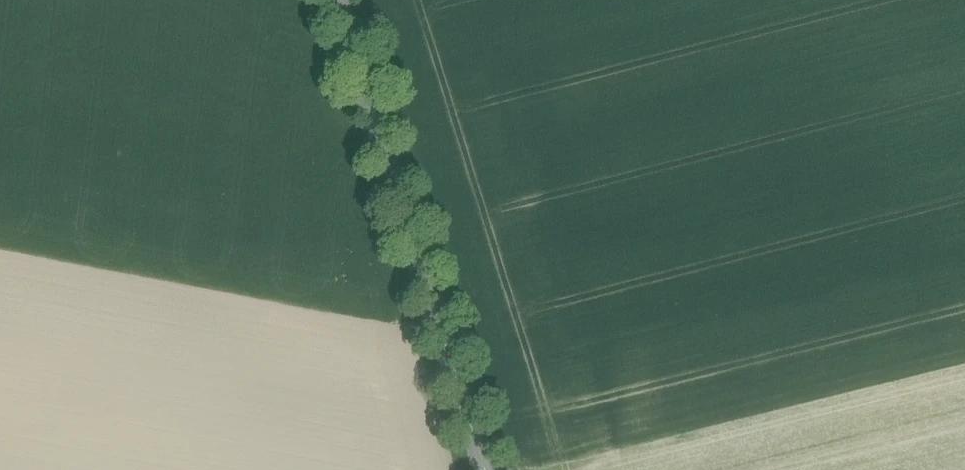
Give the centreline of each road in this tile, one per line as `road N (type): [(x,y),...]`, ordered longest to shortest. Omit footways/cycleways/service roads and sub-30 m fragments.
road 1 (residential): [(338,0),(486,469)]

